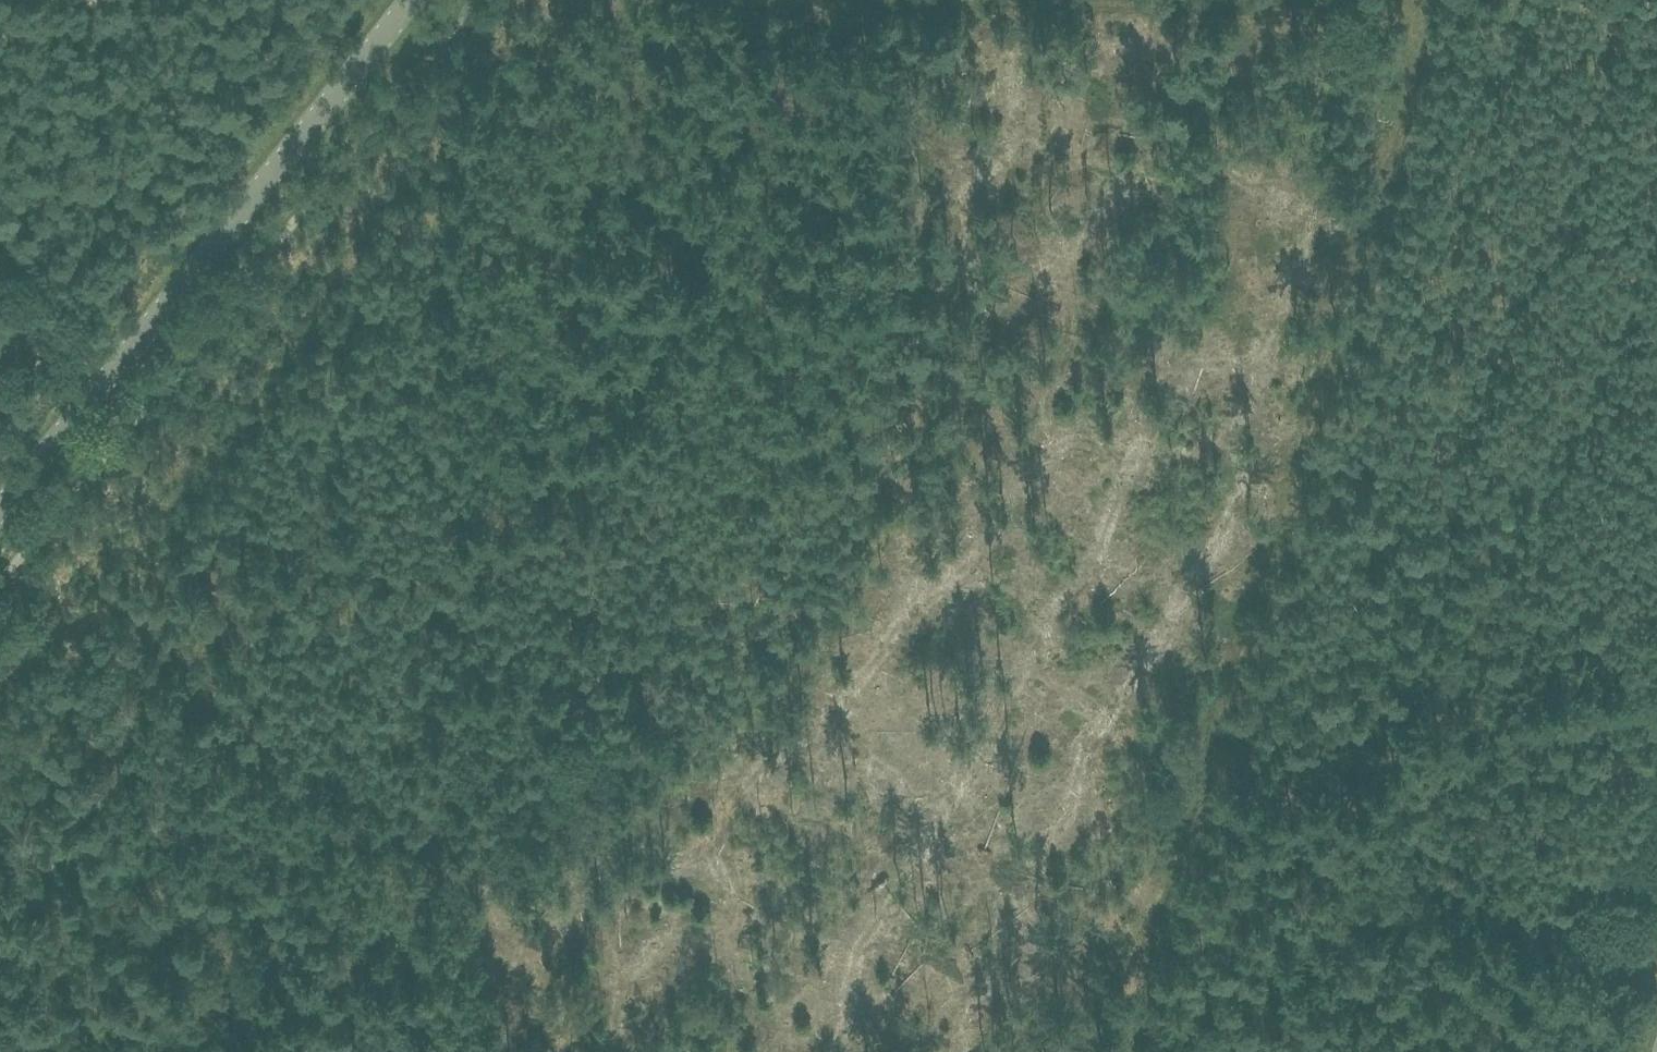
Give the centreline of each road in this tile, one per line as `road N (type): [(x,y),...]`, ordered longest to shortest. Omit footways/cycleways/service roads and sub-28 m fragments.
road 1 (tertiary): [(0,502),(411,0)]

